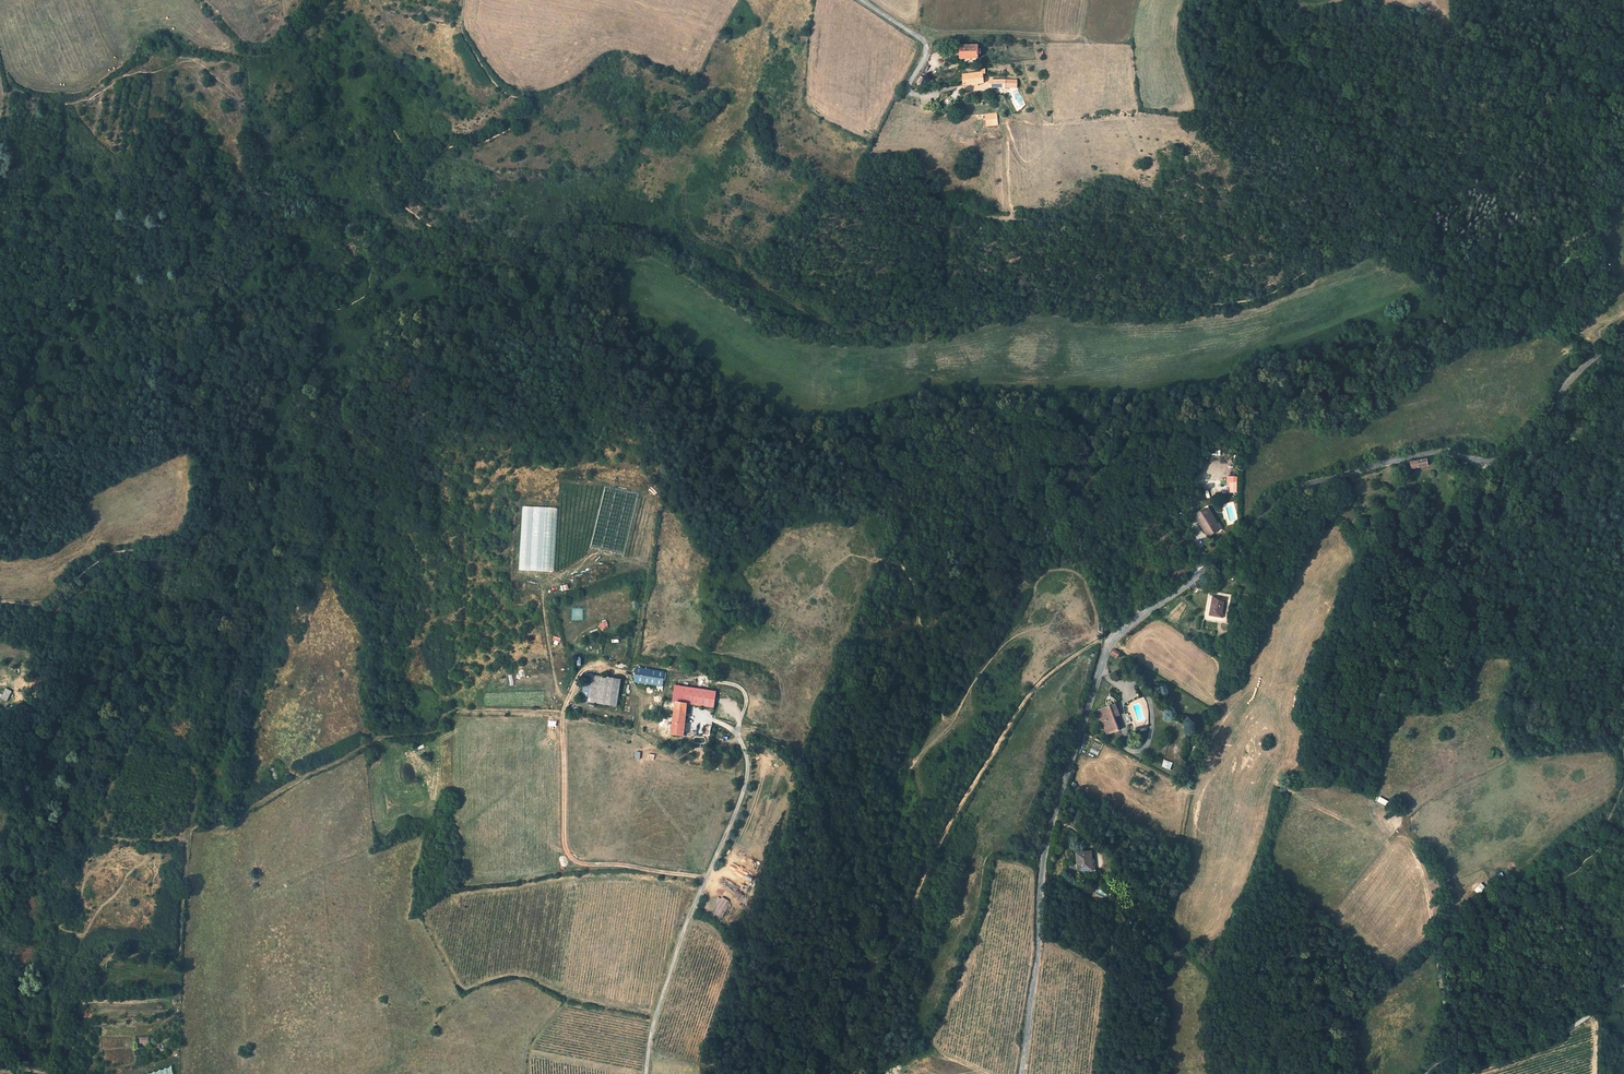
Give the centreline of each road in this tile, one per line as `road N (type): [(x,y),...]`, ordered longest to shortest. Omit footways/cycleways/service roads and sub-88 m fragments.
road 1 (residential): [(1623,331),(1578,369),(1526,445),(1506,461),(1430,453),(1299,487),(1110,642),(1037,891),(1021,1073)]
road 2 (unclassified): [(641,1073),(649,1018),(682,917),(741,773),(730,727),(710,719)]
road 3 (residential): [(952,88),(912,93),(923,40),(864,0)]

